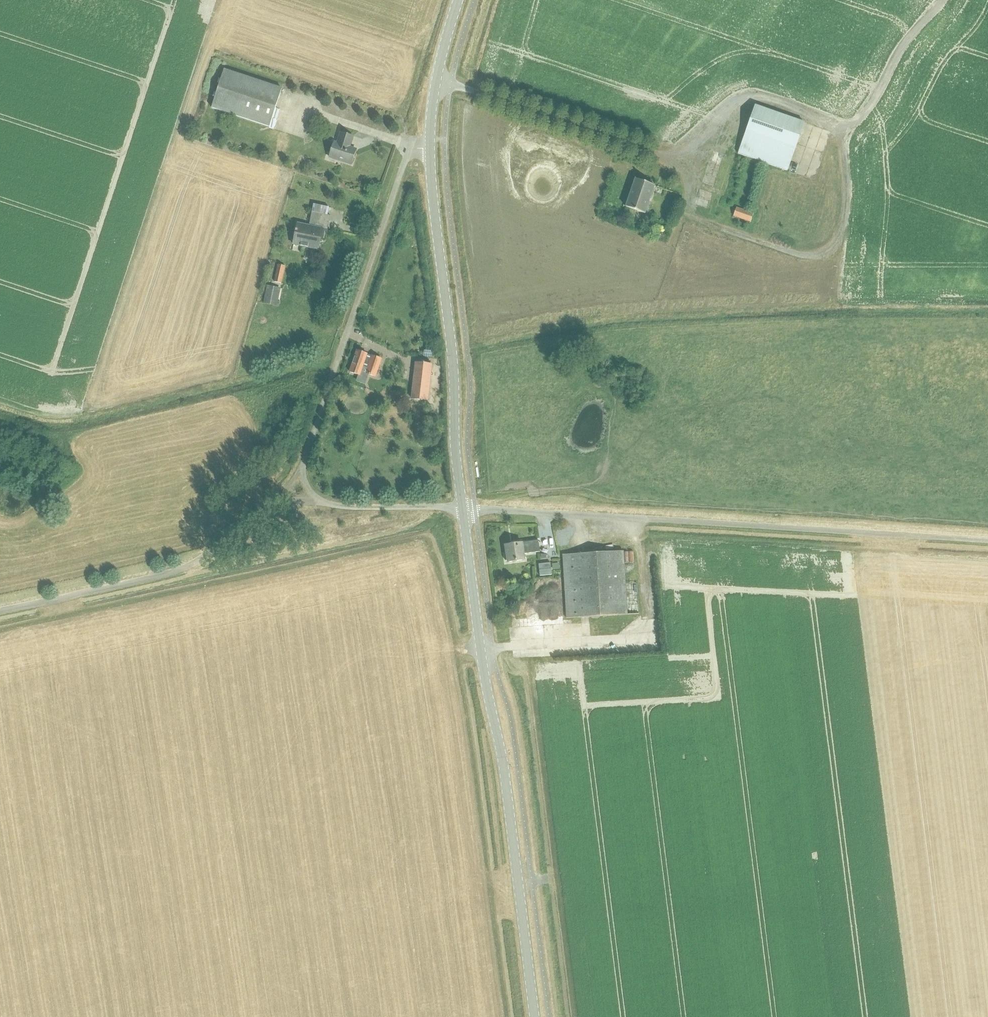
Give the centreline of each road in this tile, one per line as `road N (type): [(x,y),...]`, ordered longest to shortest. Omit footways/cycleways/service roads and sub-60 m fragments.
road 1 (unclassified): [(987,540),(463,508)]
road 2 (secondary): [(535,1016),(463,508)]
road 3 (secondary): [(463,508),(430,144)]
road 4 (unclassified): [(300,474),(405,159),(430,144)]
road 5 (track): [(283,497),(184,567),(0,610)]
road 6 (secondary): [(430,144),(434,88),(458,0)]
road 7 (unclassified): [(463,508),(317,499)]

